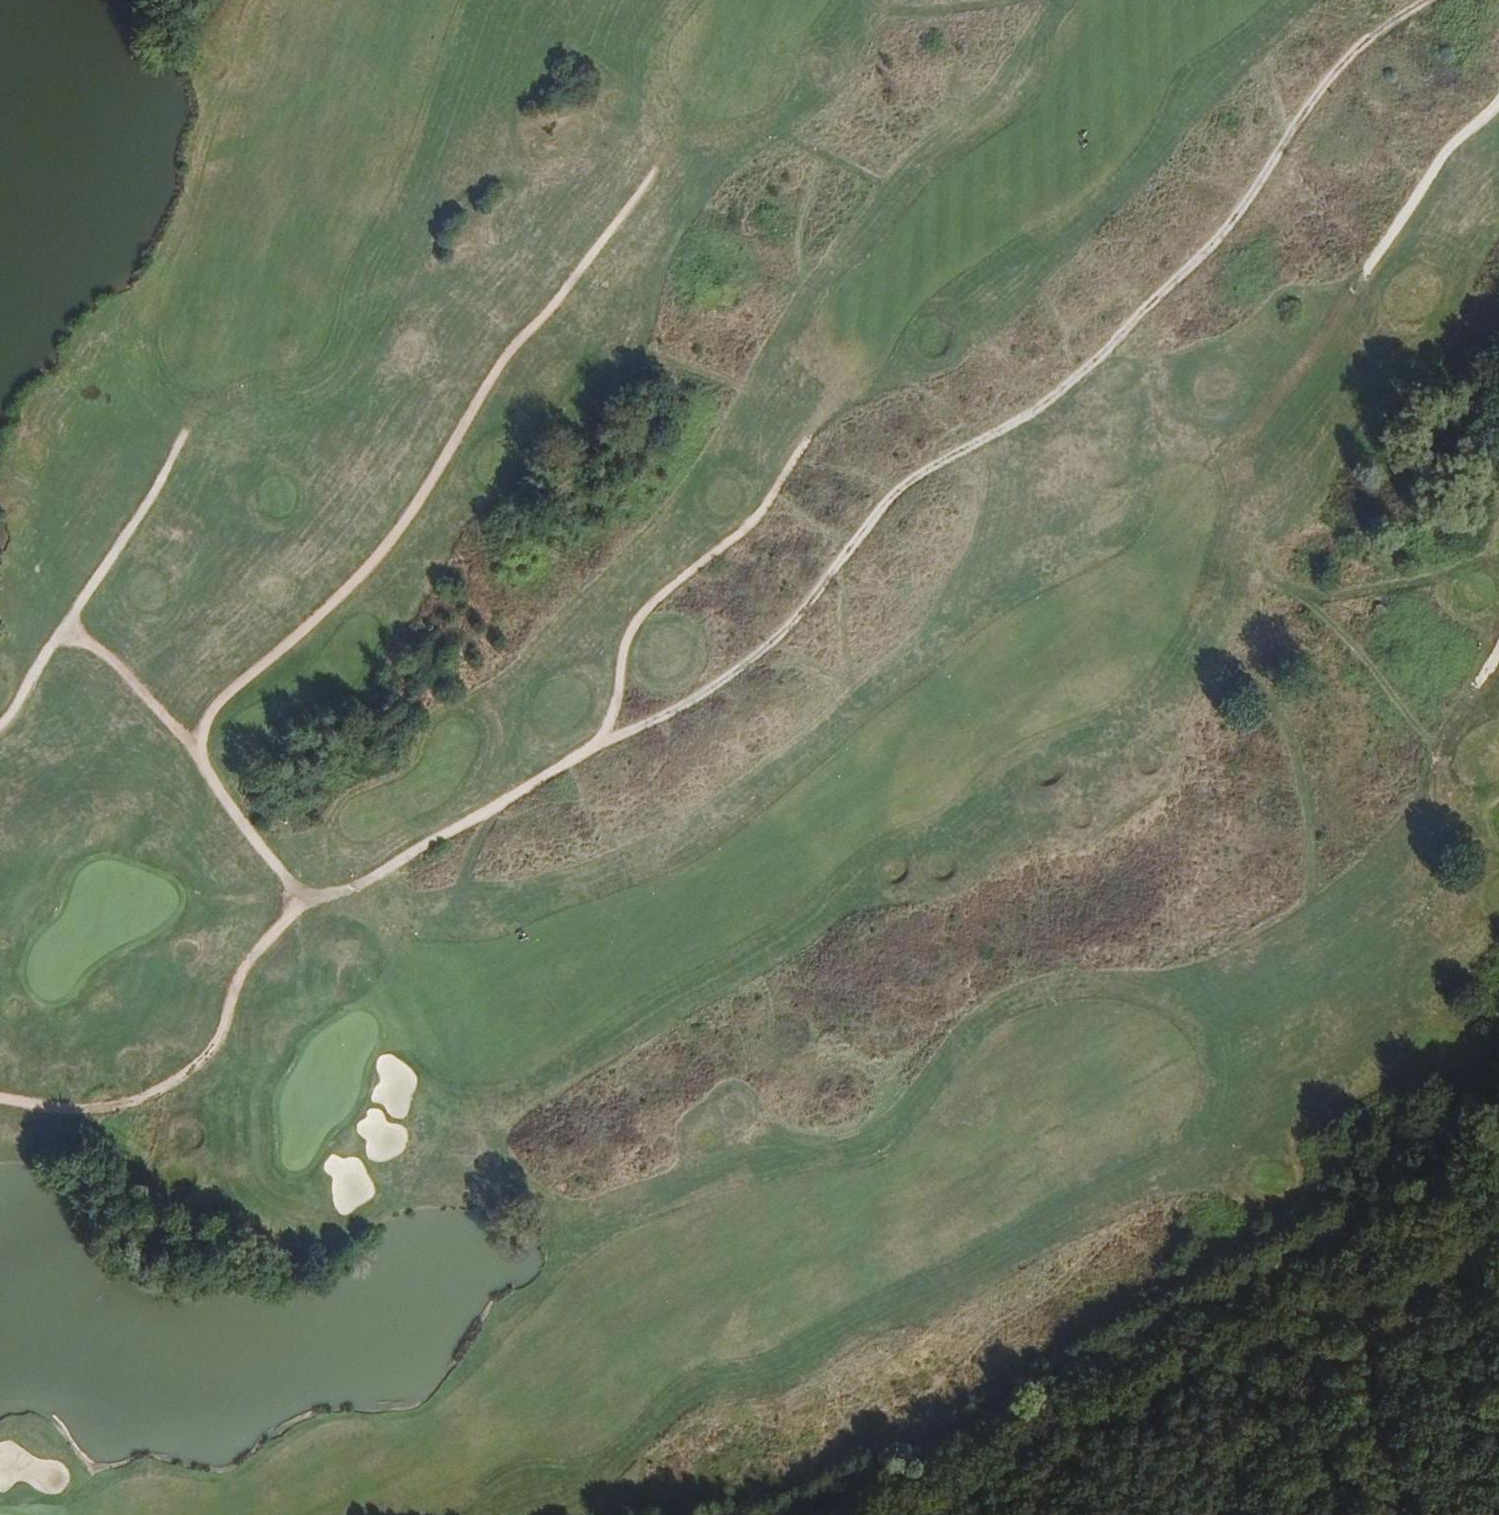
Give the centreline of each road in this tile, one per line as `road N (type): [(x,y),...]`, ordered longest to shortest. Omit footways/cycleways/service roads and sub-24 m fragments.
road 1 (track): [(755,1514),(801,1508),(1344,1222)]
road 2 (track): [(1394,1514),(1344,1222)]
road 3 (track): [(1344,1222),(1498,1109)]

